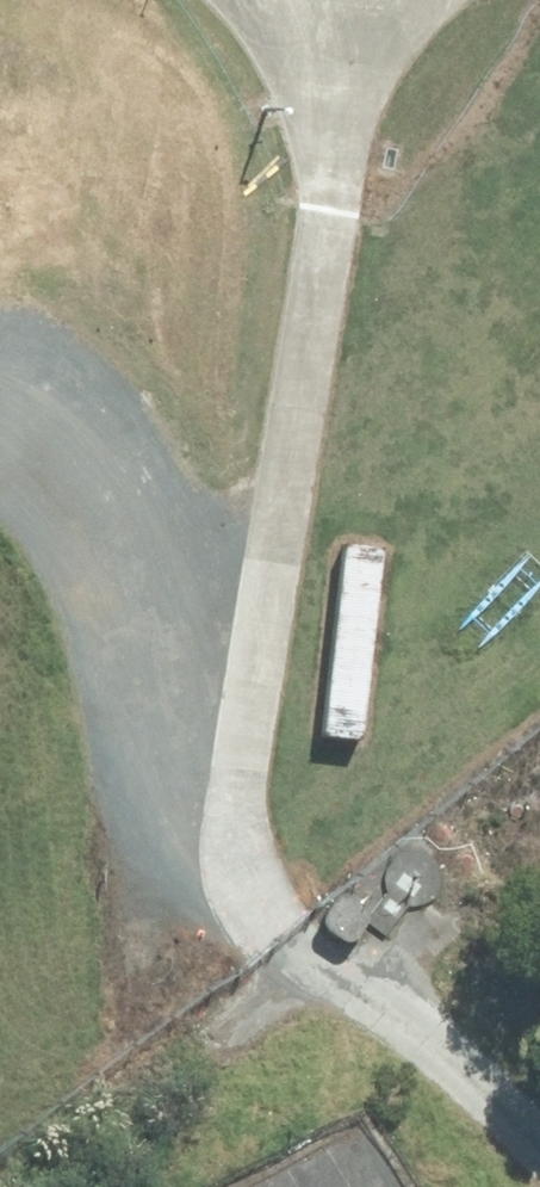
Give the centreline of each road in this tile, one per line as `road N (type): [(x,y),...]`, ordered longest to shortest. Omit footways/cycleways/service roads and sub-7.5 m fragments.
road 1 (track): [(335,0),(321,244),(229,815)]
road 2 (track): [(0,393),(55,421),(136,507),(174,666),(229,815),(308,914)]

